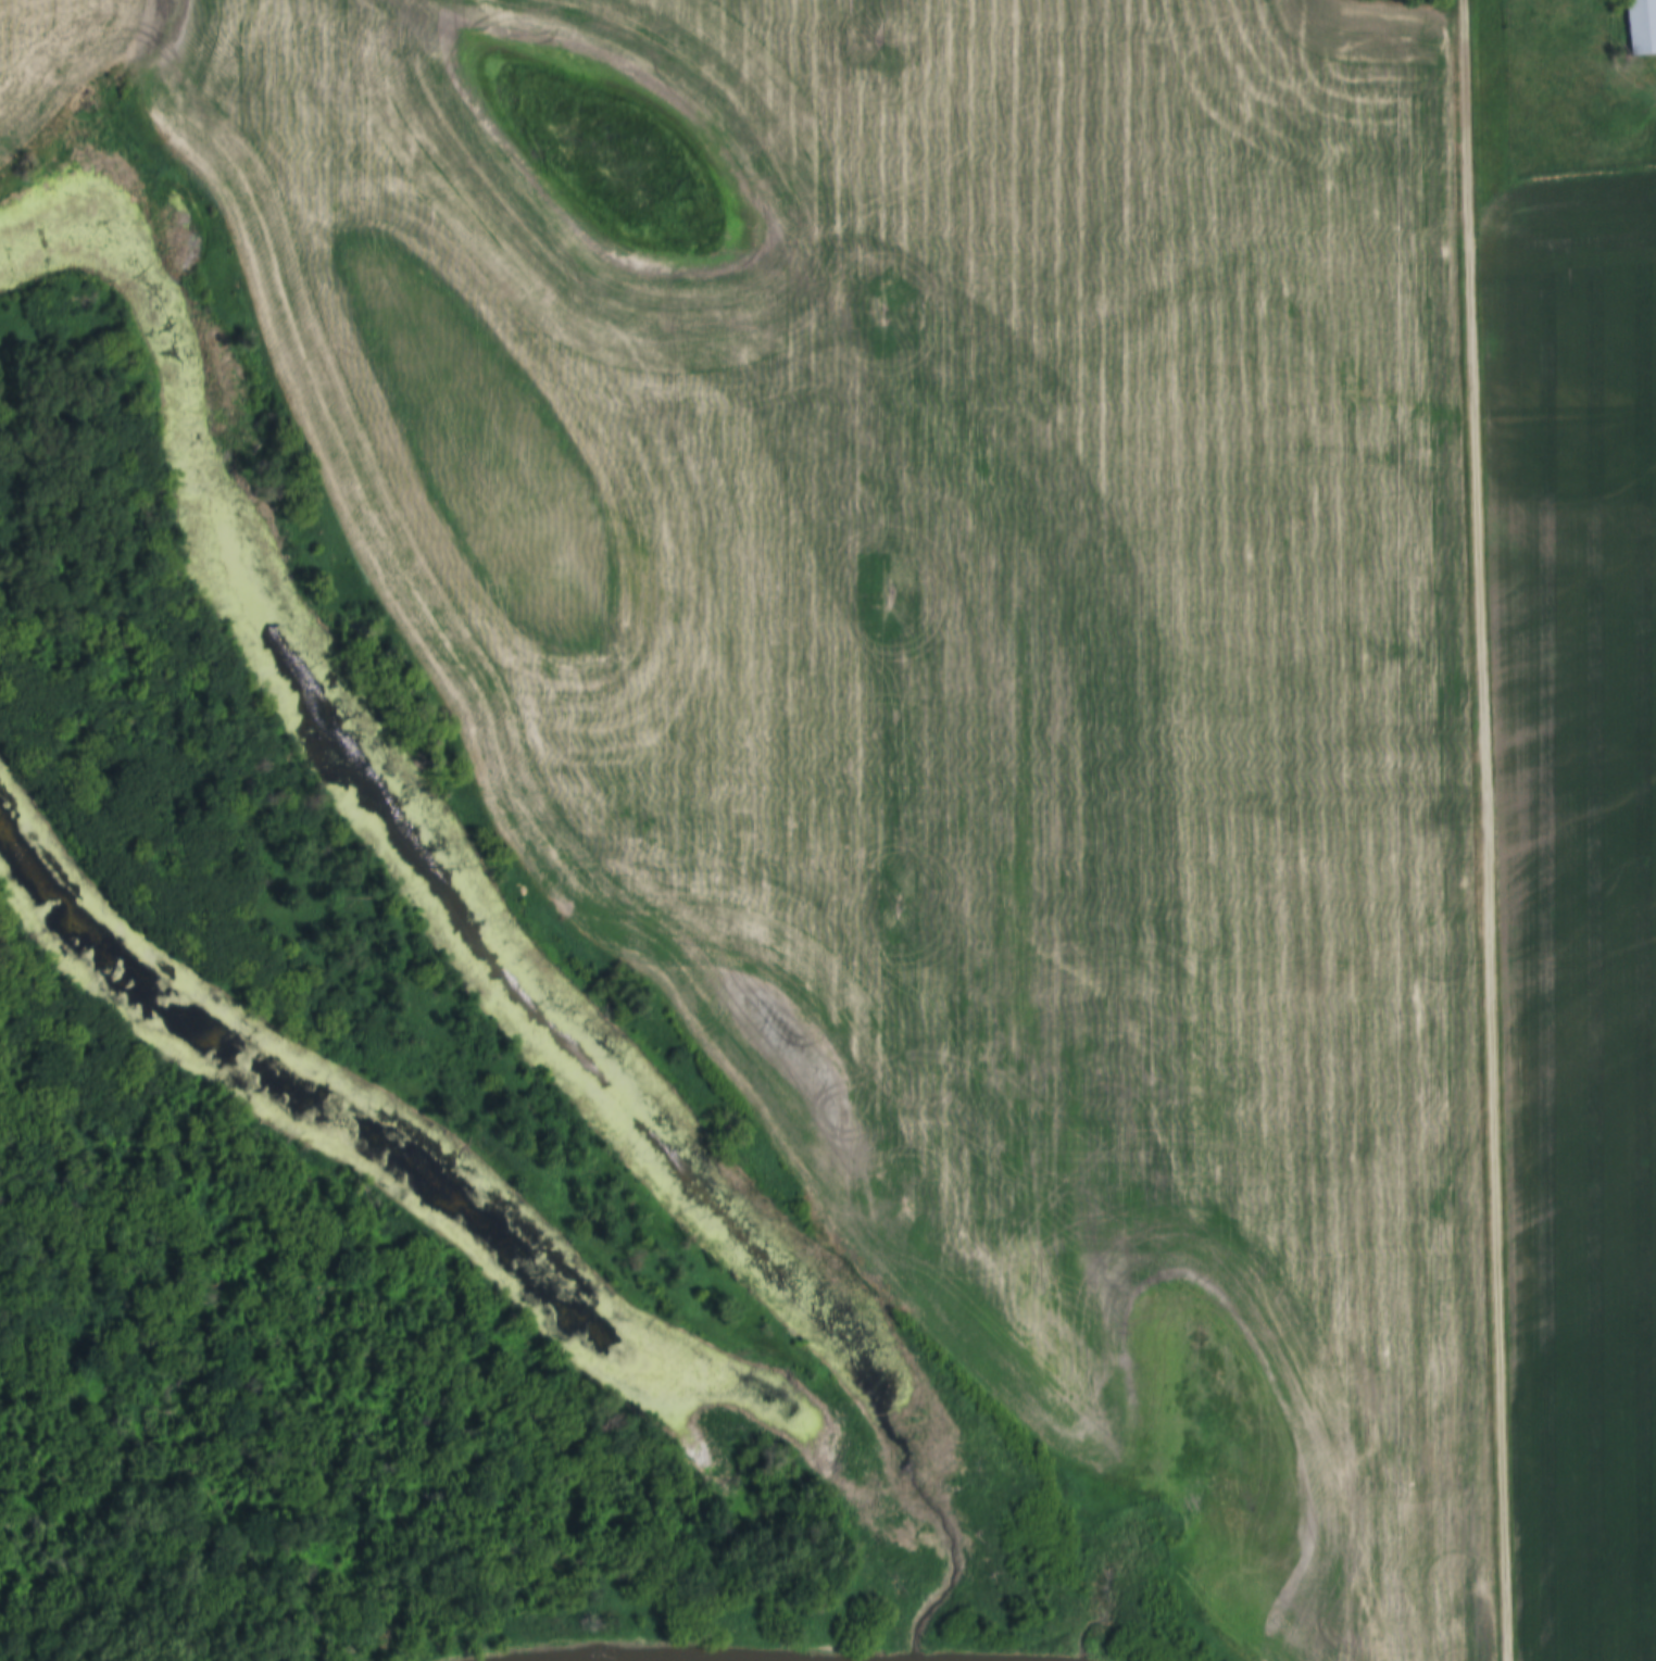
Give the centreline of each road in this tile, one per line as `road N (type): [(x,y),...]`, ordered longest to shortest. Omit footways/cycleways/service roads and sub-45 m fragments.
road 1 (track): [(1464,0),(1489,707),(1508,1660)]

